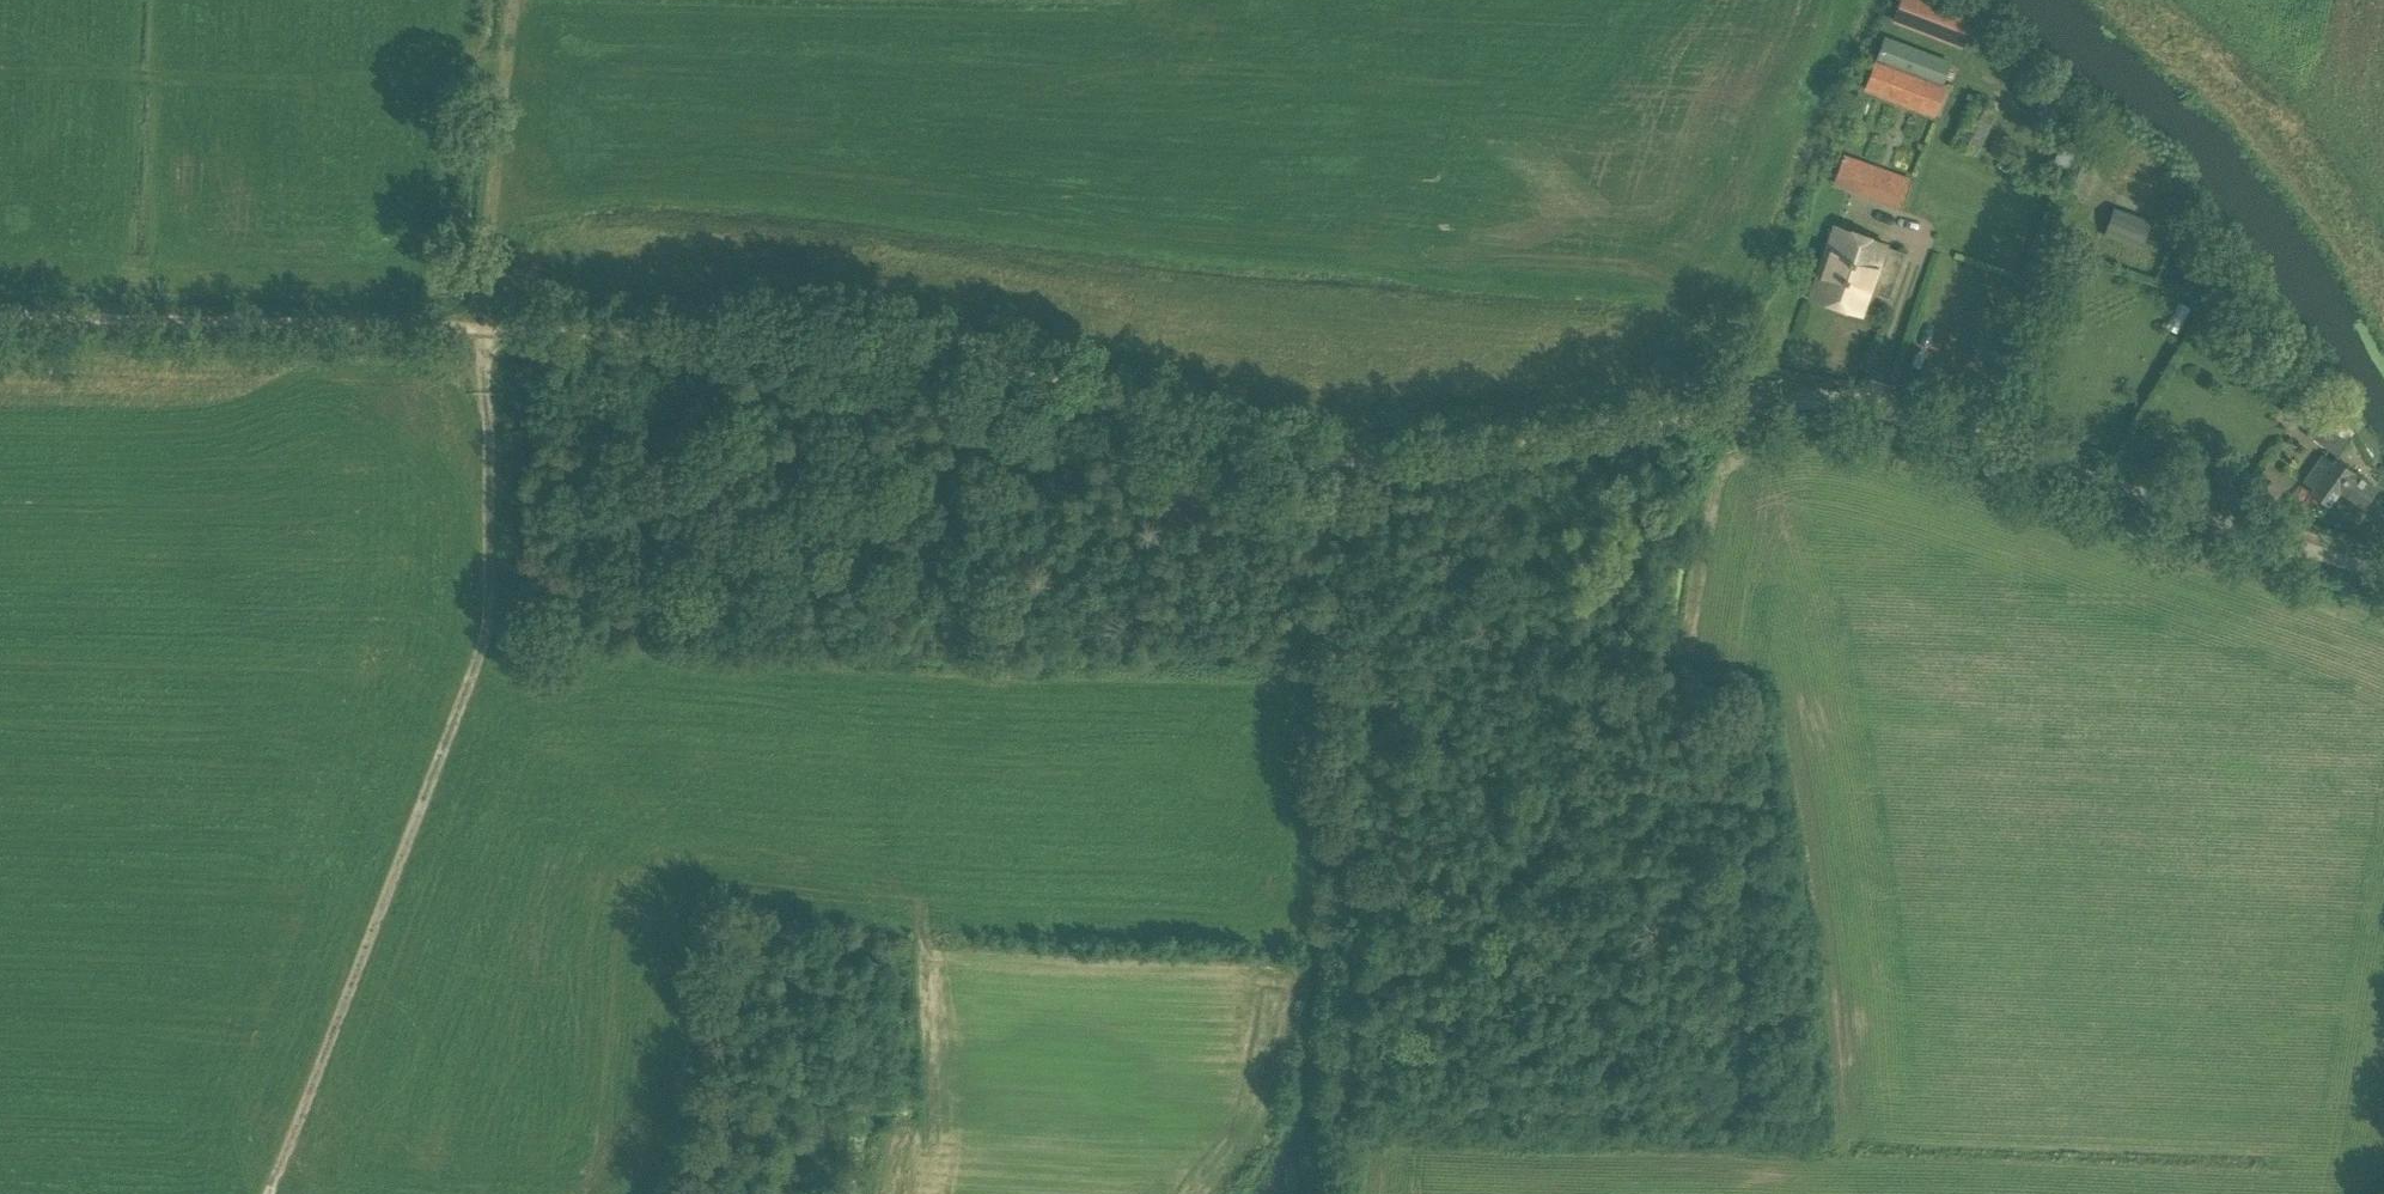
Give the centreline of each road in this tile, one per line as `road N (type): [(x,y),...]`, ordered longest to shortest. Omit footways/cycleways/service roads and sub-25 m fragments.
road 1 (track): [(1781,398),(1702,417),(1335,462),(1277,454),(1013,372),(875,342),(0,316)]
road 2 (track): [(492,329),(492,564),(470,673),(272,1193)]
road 3 (unclassified): [(2383,577),(1869,404),(1781,398)]

